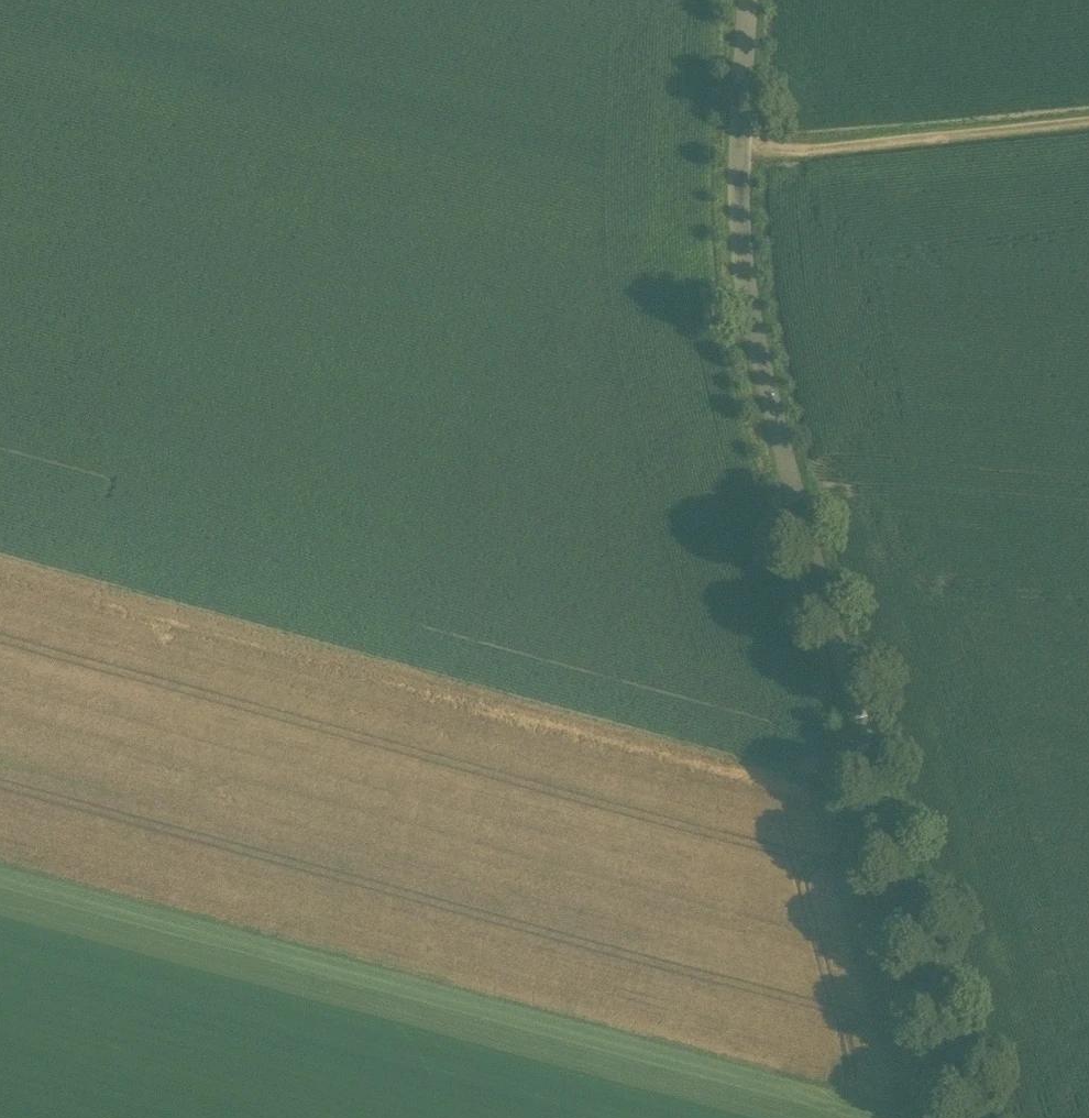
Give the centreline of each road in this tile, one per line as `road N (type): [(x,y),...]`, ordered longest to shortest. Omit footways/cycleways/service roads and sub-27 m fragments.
road 1 (unclassified): [(970,1117),(751,321),(738,157),(745,0)]
road 2 (track): [(1088,127),(738,157)]

